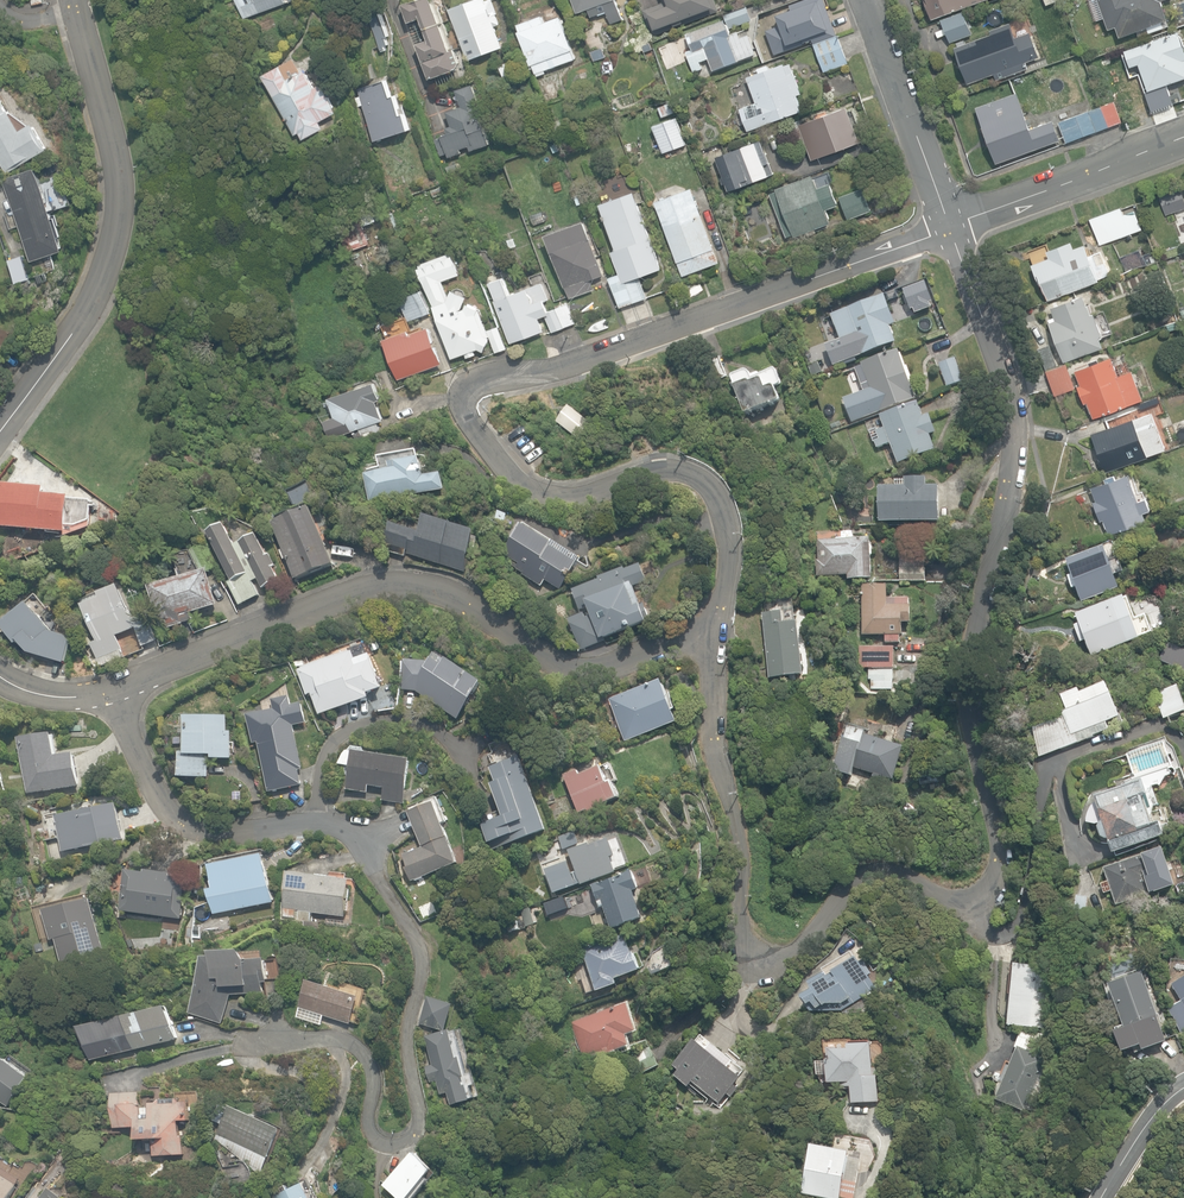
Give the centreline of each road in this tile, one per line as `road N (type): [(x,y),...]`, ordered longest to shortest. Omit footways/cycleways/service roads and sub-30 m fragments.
road 1 (residential): [(949,226),(1014,415),(1003,500),(963,669),(991,832),(984,884),(957,895),(898,872),(863,875),(781,956),(740,936),(741,878),(715,737),(721,632)]
road 2 (residential): [(949,226),(685,323),(464,388),(464,422),(503,473),(566,493),(680,480),(717,499),(730,543),(721,632)]
road 3 (residential): [(721,632),(610,661),(560,665),(502,624),(452,601),(403,590),(320,606),(112,691)]
road 4 (residential): [(311,822),(358,837),(423,956),(408,1017),(412,1135),(387,1145),(366,1131),(368,1064),(341,1039),(252,1041)]
road 5 (residential): [(0,430),(70,332),(116,225),(108,126),(80,17)]
road 6 (residential): [(112,691),(151,792),(189,828),(311,822)]
road 7 (residential): [(1183,136),(949,226)]
road 8 (residential): [(866,0),(949,226)]
road 9 (residential): [(311,822),(325,759),(339,741),(395,728),(433,731)]
road 10 (residential): [(1183,1088),(1146,1126),(1101,1197)]

